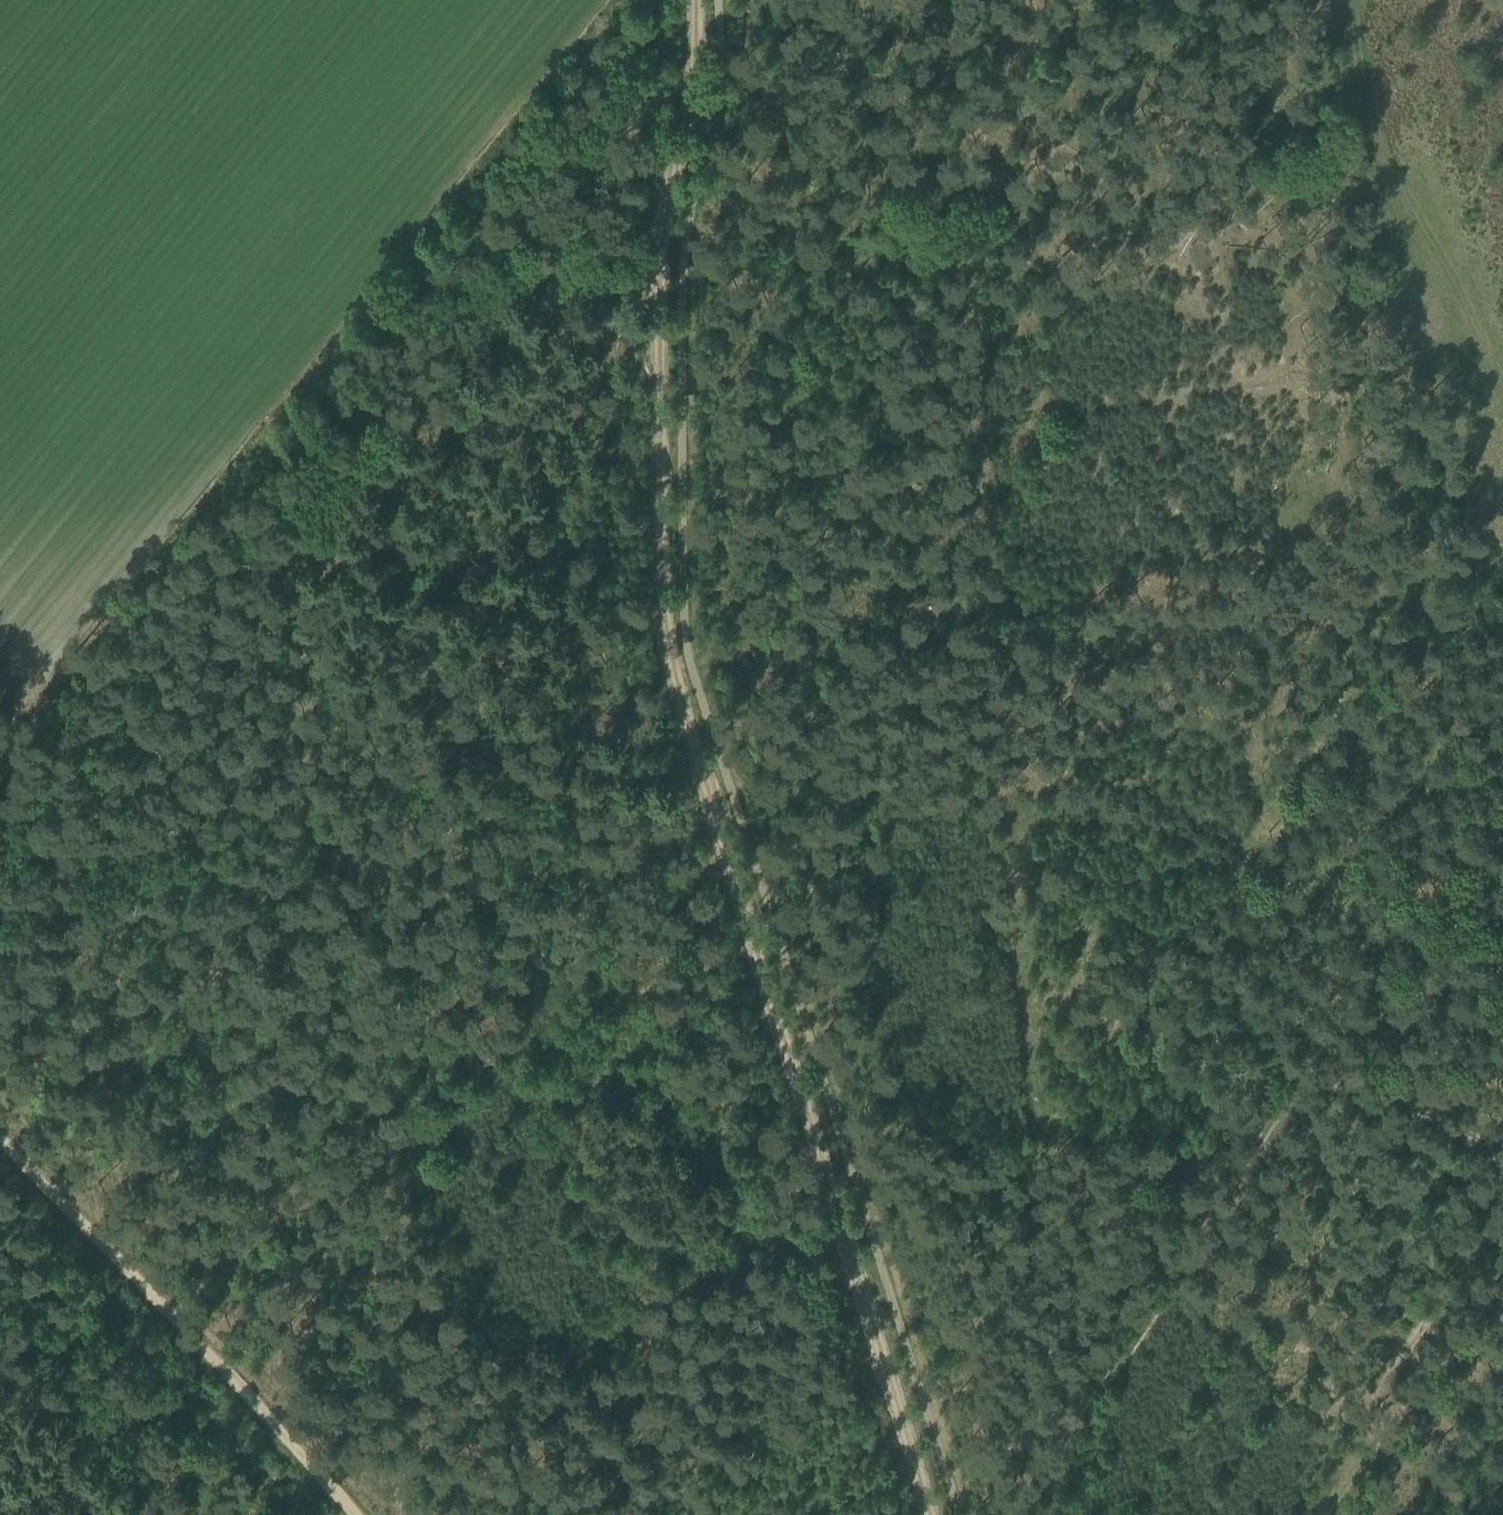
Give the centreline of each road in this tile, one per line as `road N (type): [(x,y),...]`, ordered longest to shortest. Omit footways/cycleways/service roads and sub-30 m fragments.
road 1 (track): [(693,0),(698,101),(678,215),(686,232),(660,562),(678,656),(755,932),(941,1514)]
road 2 (track): [(686,232),(524,274),(407,398),(322,519),(226,597),(86,822),(0,862)]
road 3 (track): [(352,1514),(0,1147)]

